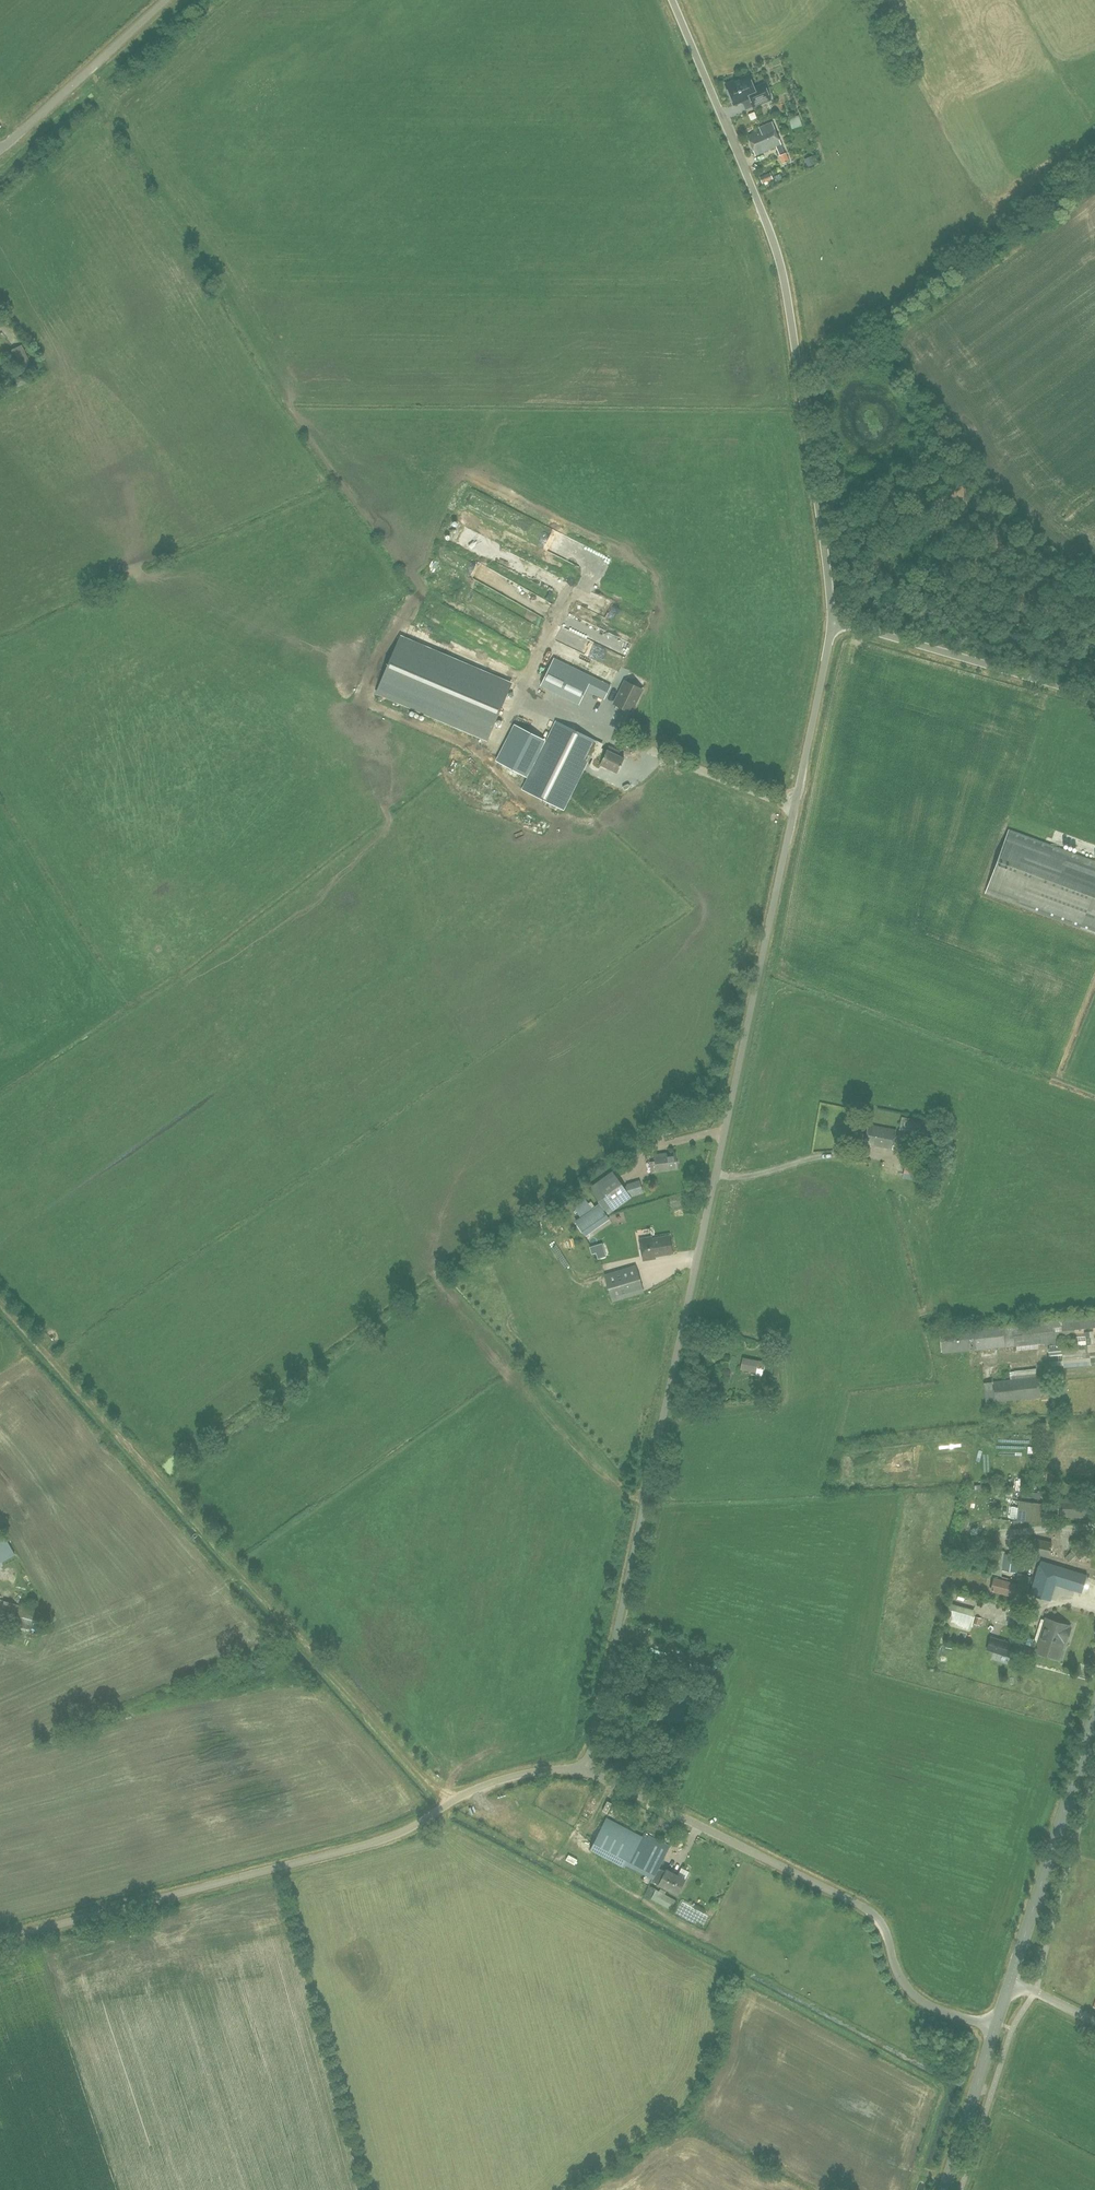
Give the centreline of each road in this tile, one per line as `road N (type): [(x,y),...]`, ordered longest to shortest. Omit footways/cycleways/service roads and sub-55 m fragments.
road 1 (unclassified): [(585,1773),(831,622)]
road 2 (track): [(0,1298),(449,1805)]
road 3 (unclassified): [(831,622),(782,273),(672,0)]
road 4 (unclassified): [(0,1941),(389,1838),(505,1780),(585,1773)]
road 5 (track): [(797,371),(1094,159)]
road 6 (unclassified): [(867,1909),(585,1773)]
road 7 (tertiary): [(1011,1981),(1094,1713)]
road 8 (unclassified): [(1094,698),(831,622)]
road 9 (unclassified): [(0,153),(166,0)]
road 10 (unclassified): [(867,1909),(886,1931),(910,1992),(995,2028)]
road 11 (tertiary): [(944,2189),(995,2028)]

